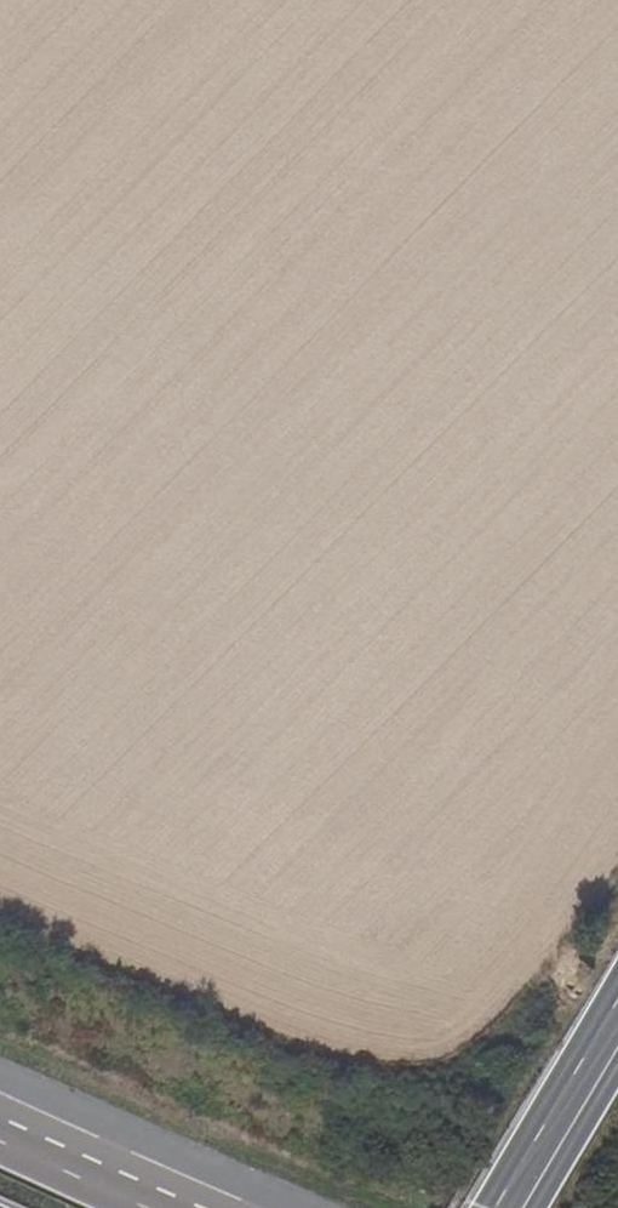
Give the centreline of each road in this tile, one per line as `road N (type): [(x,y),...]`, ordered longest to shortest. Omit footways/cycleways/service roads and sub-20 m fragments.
road 1 (secondary): [(617,981),(477,1207)]
road 2 (secondary): [(513,1207),(617,1038)]
road 3 (trunk): [(165,1207),(0,1132)]

